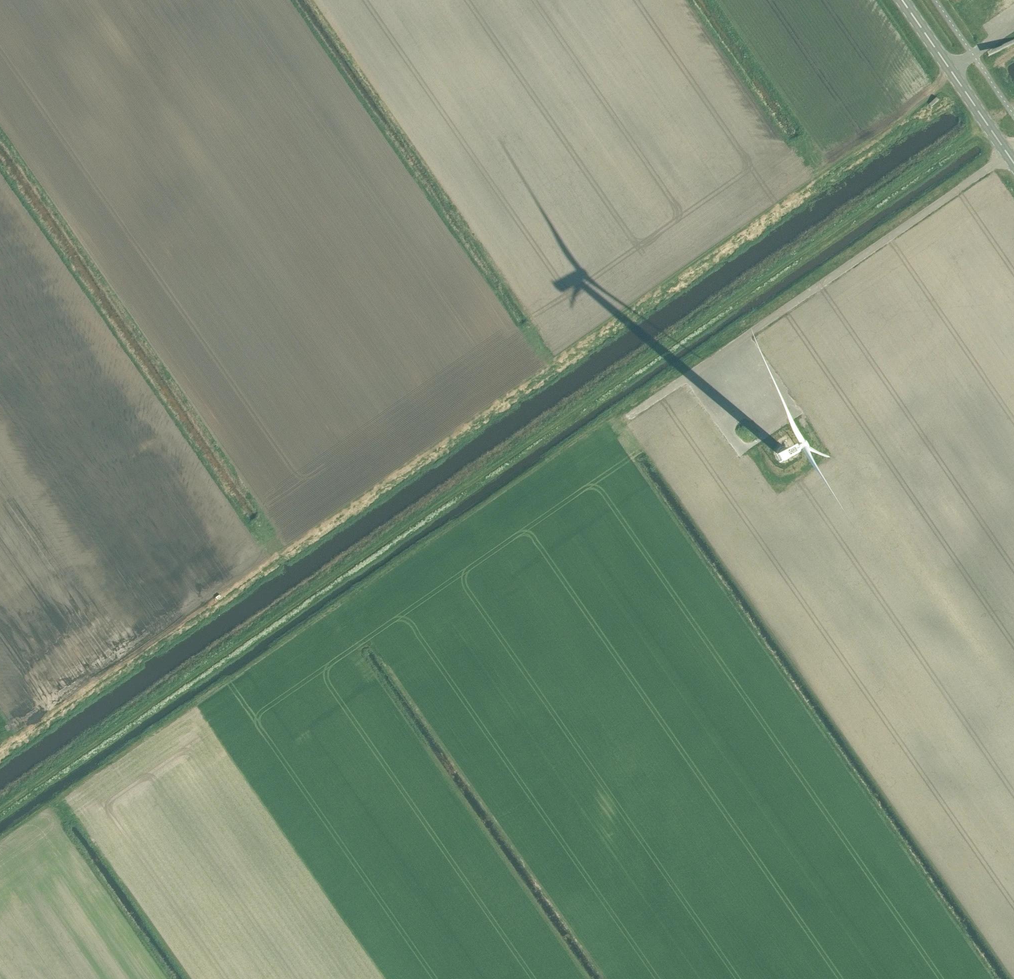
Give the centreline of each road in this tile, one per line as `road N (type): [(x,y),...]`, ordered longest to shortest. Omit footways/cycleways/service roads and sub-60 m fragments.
road 1 (track): [(988,125),(0,805)]
road 2 (primary): [(1013,163),(902,0)]

